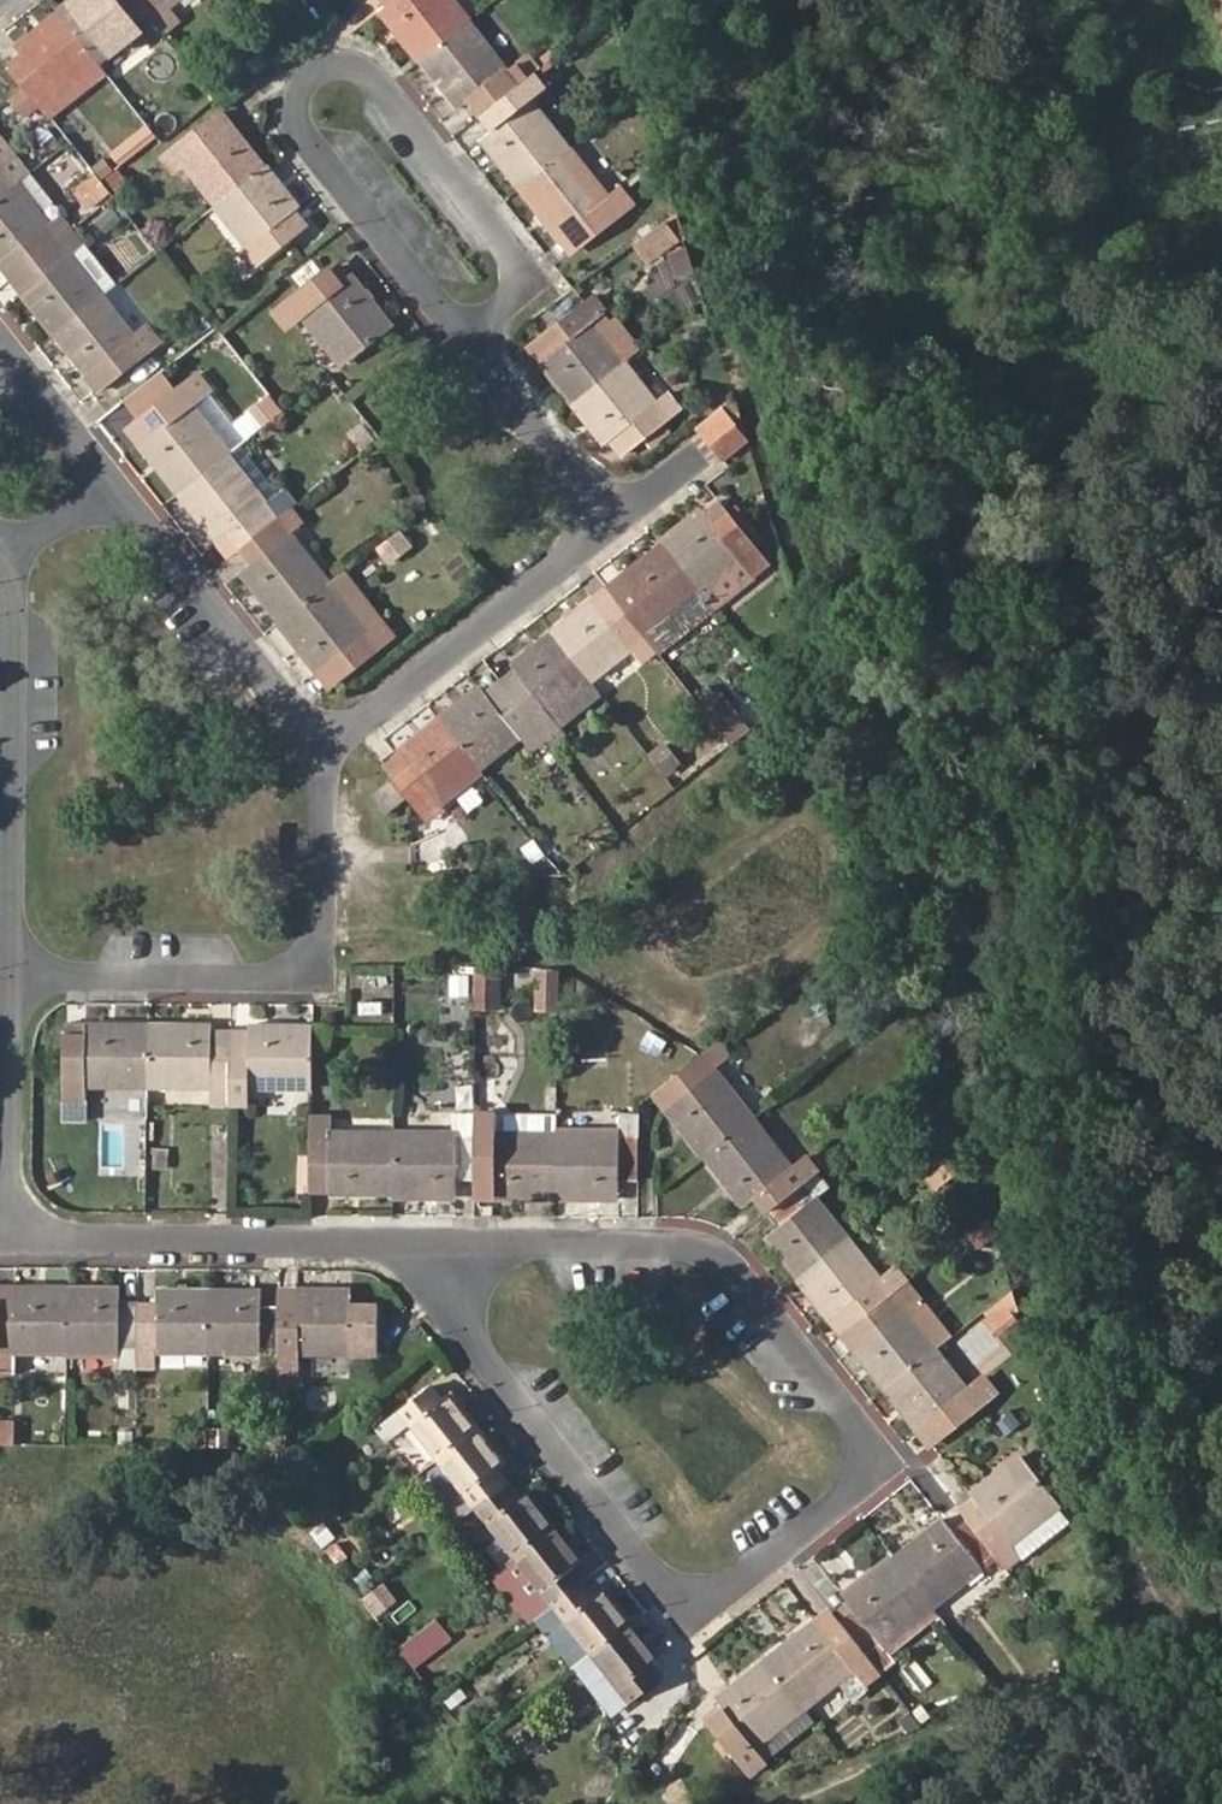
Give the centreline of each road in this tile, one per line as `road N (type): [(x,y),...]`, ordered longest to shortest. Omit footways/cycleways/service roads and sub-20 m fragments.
road 1 (residential): [(454,1248),(706,1253),(738,1270),(870,1452),(858,1475),(698,1609),(674,1606),(463,1341)]
road 2 (residential): [(20,976),(310,985),(337,940),(341,752)]
road 3 (residential): [(5,1238),(454,1248)]
road 4 (residential): [(458,334),(511,286),(505,252),(367,75),(332,74),(305,98),(301,136)]
road 5 (residential): [(17,579),(31,615),(20,976)]
road 6 (residential): [(617,530),(341,752)]
road 7 (residential): [(341,752),(130,486)]
road 8 (residential): [(20,976),(5,1238)]
road 9 (residential): [(301,136),(458,334)]
road 10 (residential): [(458,334),(617,530)]
road 11 (residential): [(130,486),(0,329)]
road 12 (residential): [(130,486),(17,579)]

